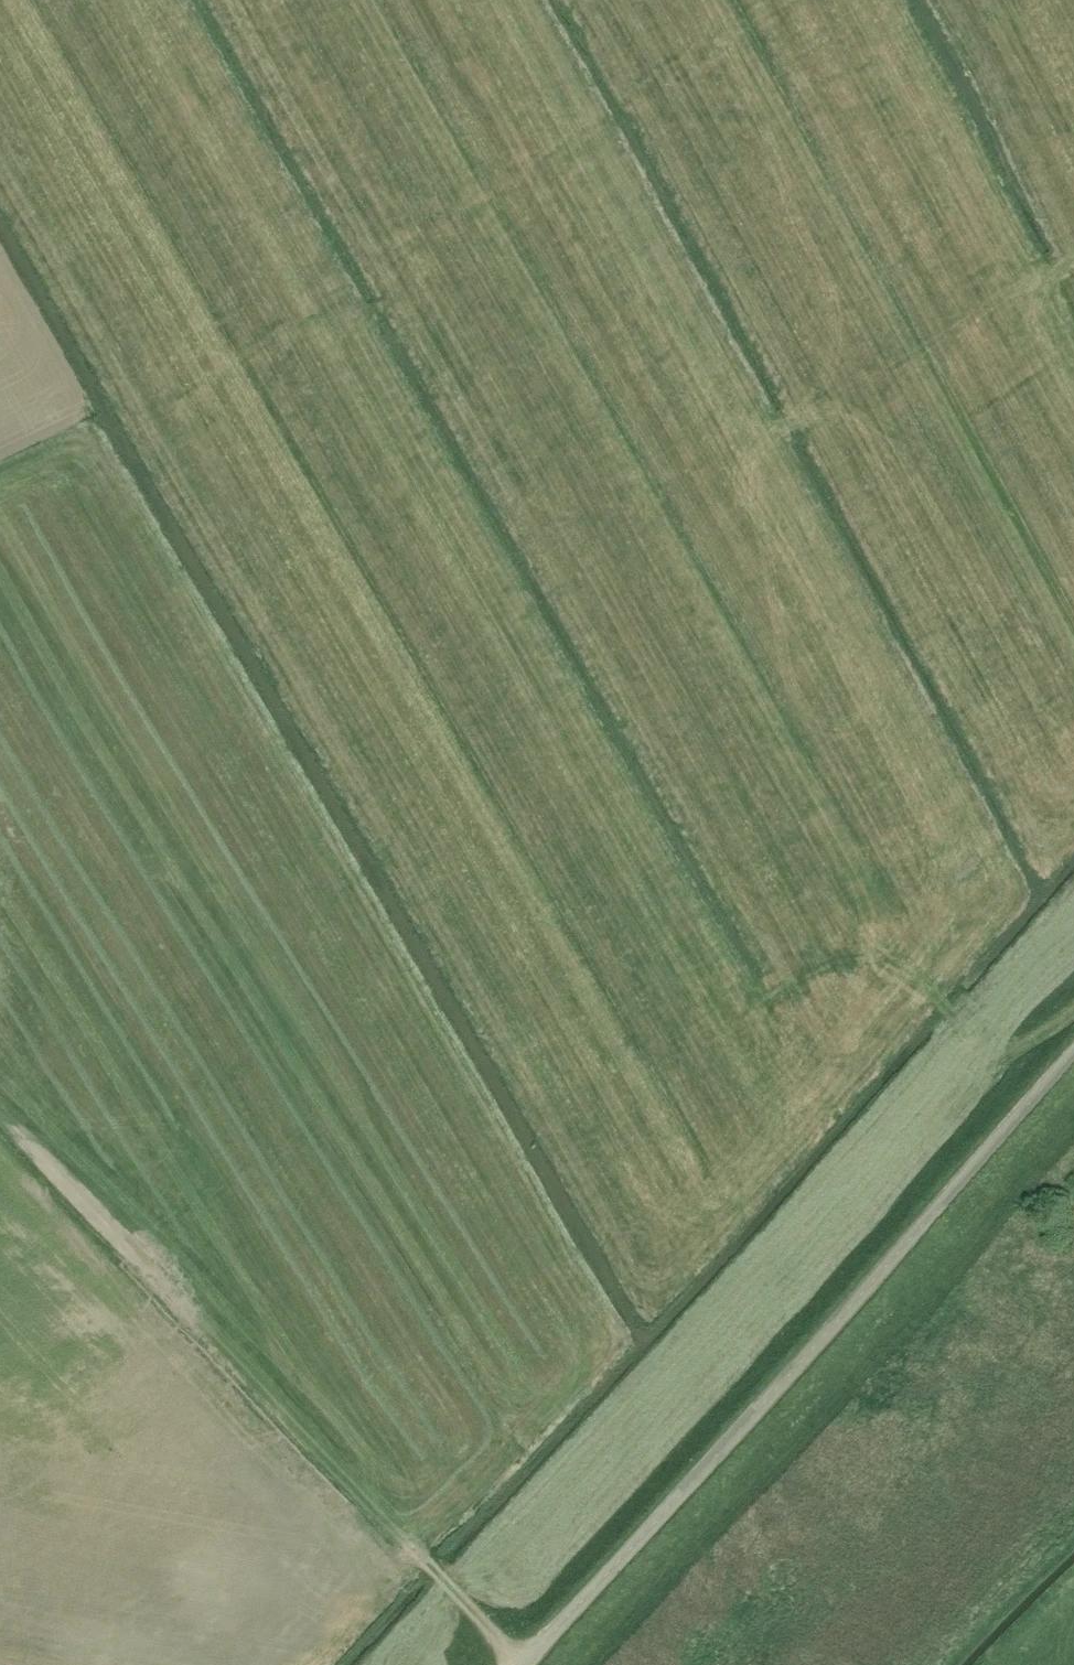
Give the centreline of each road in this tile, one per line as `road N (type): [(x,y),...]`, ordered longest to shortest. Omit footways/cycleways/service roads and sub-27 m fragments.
road 1 (unclassified): [(522,1664),(1073,1053)]
road 2 (track): [(430,1564),(522,1664)]

